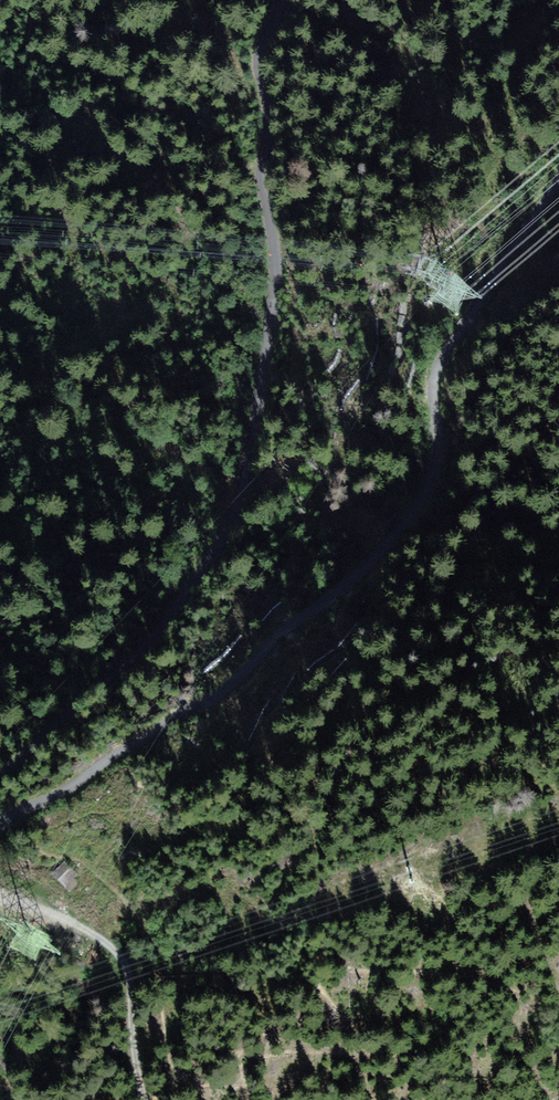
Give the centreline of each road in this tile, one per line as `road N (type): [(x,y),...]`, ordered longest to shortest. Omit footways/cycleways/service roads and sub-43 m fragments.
road 1 (unclassified): [(0,844),(243,672),(413,515),(439,439),(432,384),(440,360),(558,182)]
road 2 (unclassified): [(277,0),(256,60),(273,119),(259,177),(277,245),(274,290),(237,493),(210,564),(148,653),(0,787)]
road 3 (track): [(0,890),(100,933),(125,960),(147,1099)]

